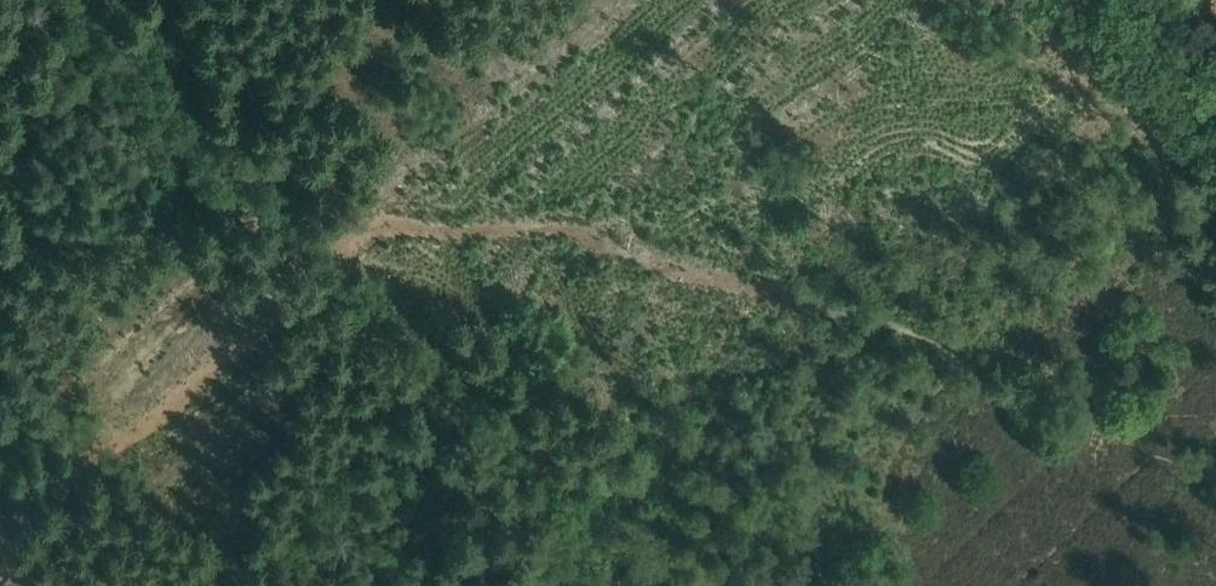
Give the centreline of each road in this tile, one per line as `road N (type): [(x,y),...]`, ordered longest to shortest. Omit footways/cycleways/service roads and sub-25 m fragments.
road 1 (track): [(0,517),(25,481),(363,211),(579,226),(785,305),(891,319),(997,389),(1080,409),(1215,485)]
road 2 (track): [(1140,127),(1024,212),(970,236),(849,263),(806,286),(635,429),(551,512)]
road 3 (track): [(551,512),(60,0)]
road 4 (track): [(1002,0),(1215,195)]

